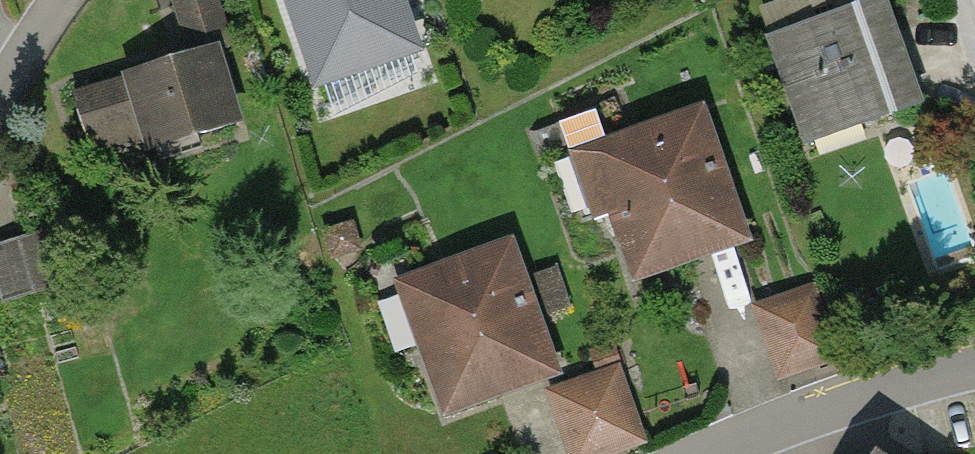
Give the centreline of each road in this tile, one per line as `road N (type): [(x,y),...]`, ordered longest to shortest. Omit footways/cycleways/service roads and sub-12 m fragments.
road 1 (residential): [(974,369),(726,453)]

